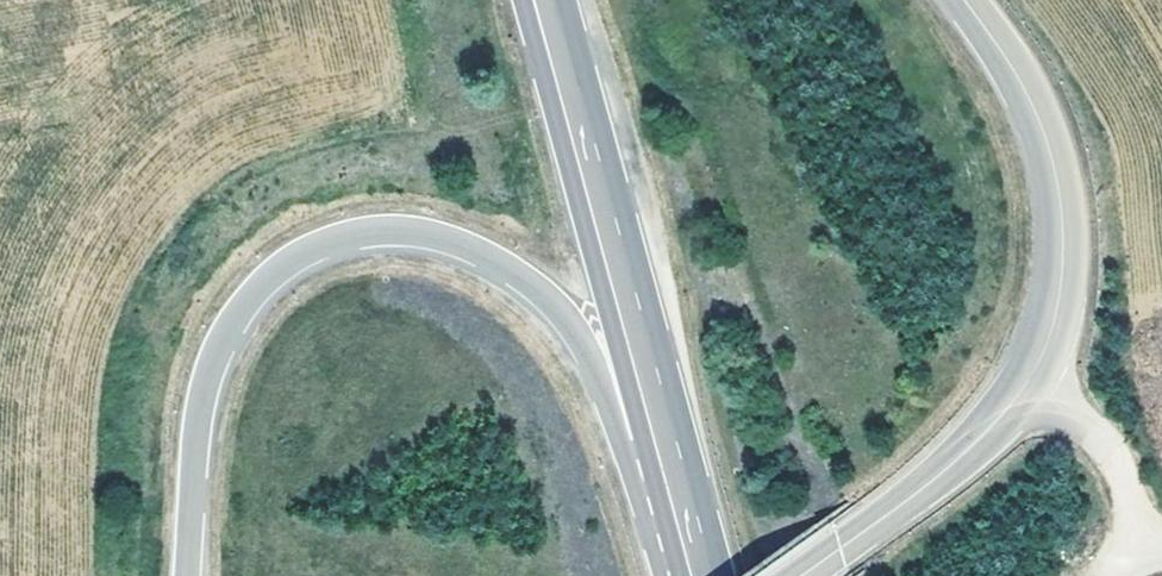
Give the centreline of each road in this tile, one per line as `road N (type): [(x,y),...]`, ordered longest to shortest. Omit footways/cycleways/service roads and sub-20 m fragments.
road 1 (primary): [(189,575),(197,426),(227,331),(256,291),(292,260),(375,232),(455,244),(537,290),(567,321),(683,547)]
road 2 (tertiary): [(960,0),(1027,96),(1051,151),(1064,215),(1055,322),(1025,389),(984,436),(802,575)]
road 3 (primary): [(683,547),(540,0)]

